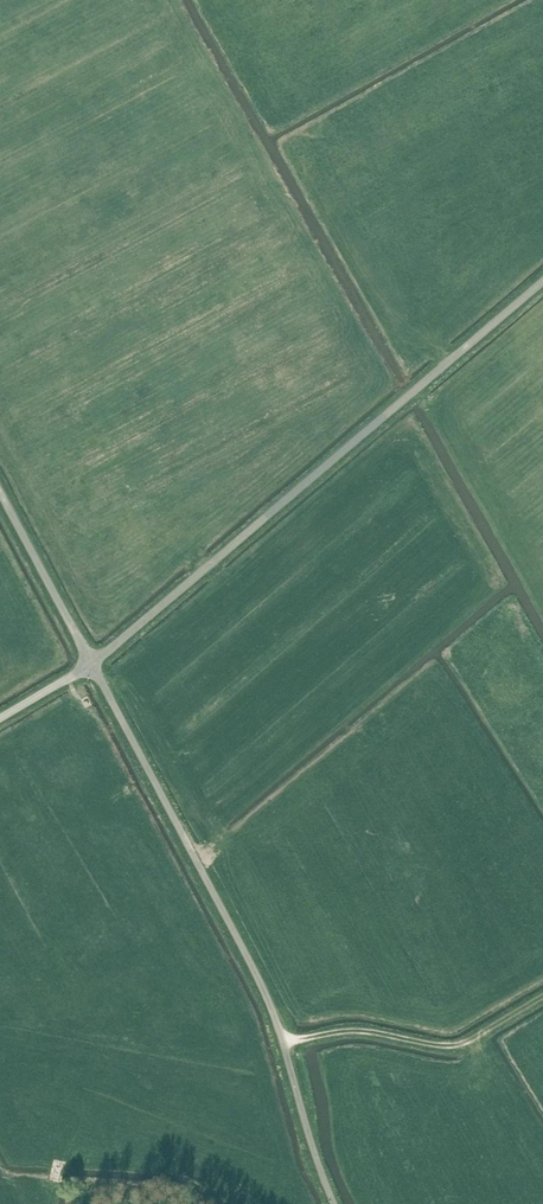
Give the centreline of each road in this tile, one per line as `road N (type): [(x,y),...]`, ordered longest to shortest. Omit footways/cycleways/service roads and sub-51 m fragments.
road 1 (unclassified): [(334,1203),(262,987),(92,664)]
road 2 (unclassified): [(92,664),(542,282)]
road 3 (track): [(542,997),(454,1045),(359,1031),(282,1041)]
road 4 (unclassified): [(92,664),(0,492)]

